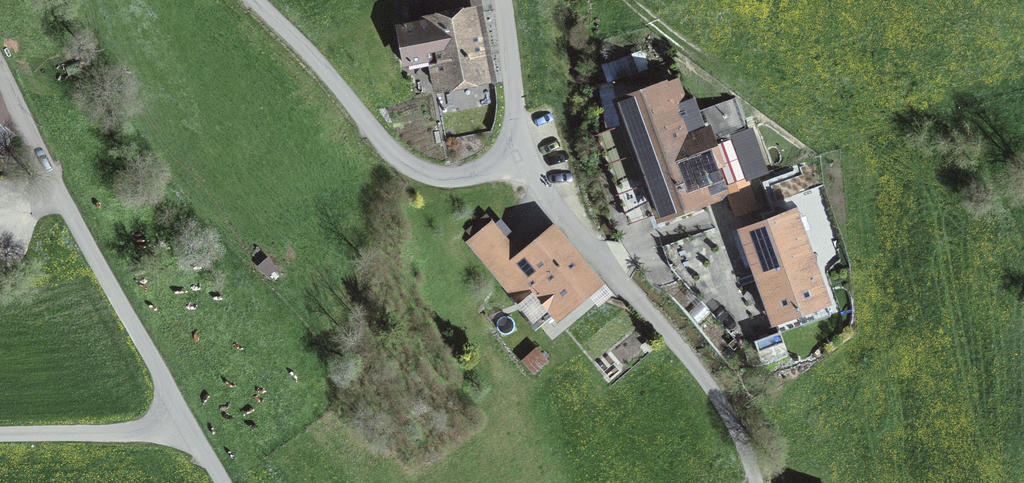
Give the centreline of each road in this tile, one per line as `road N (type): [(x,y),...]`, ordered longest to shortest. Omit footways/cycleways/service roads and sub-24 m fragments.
road 1 (unclassified): [(509,149),(699,375),(733,421),(757,482)]
road 2 (residential): [(188,429),(0,66)]
road 3 (residential): [(255,0),(410,167),(456,177),(490,167),(509,149)]
road 4 (residential): [(509,149),(515,95),(503,0)]
road 5 (track): [(628,0),(676,40),(748,74)]

